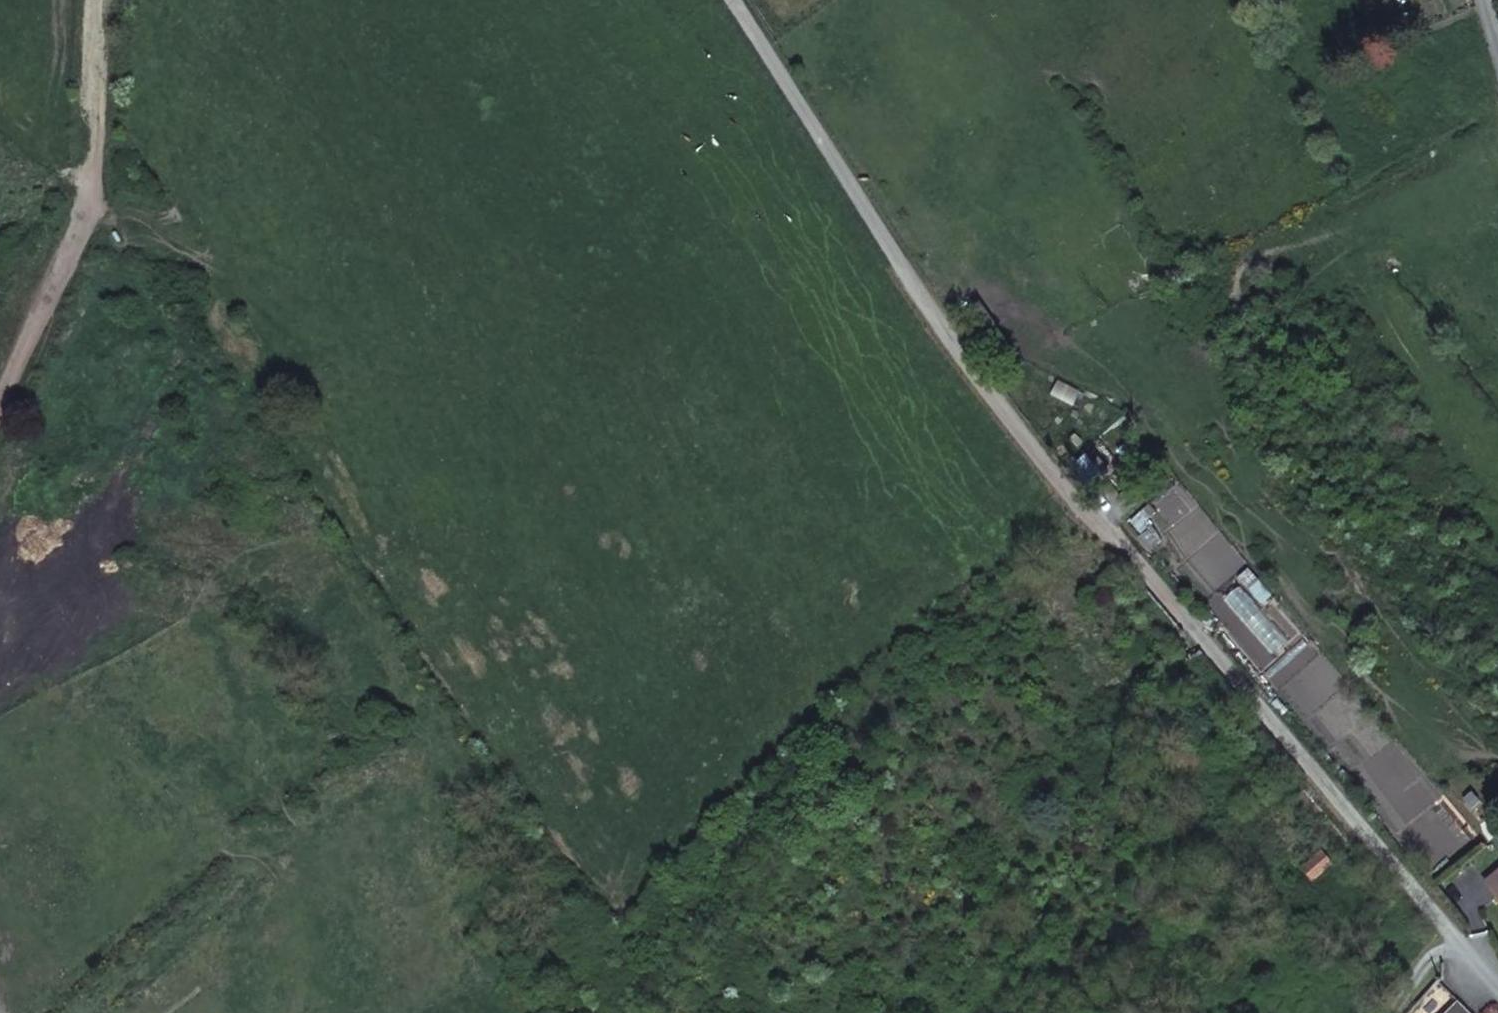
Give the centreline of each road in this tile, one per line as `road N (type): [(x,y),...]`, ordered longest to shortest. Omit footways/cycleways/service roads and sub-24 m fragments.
road 1 (unclassified): [(1497,962),(1232,647),(1069,478),(736,0)]
road 2 (track): [(101,0),(90,67),(106,143),(0,419)]

